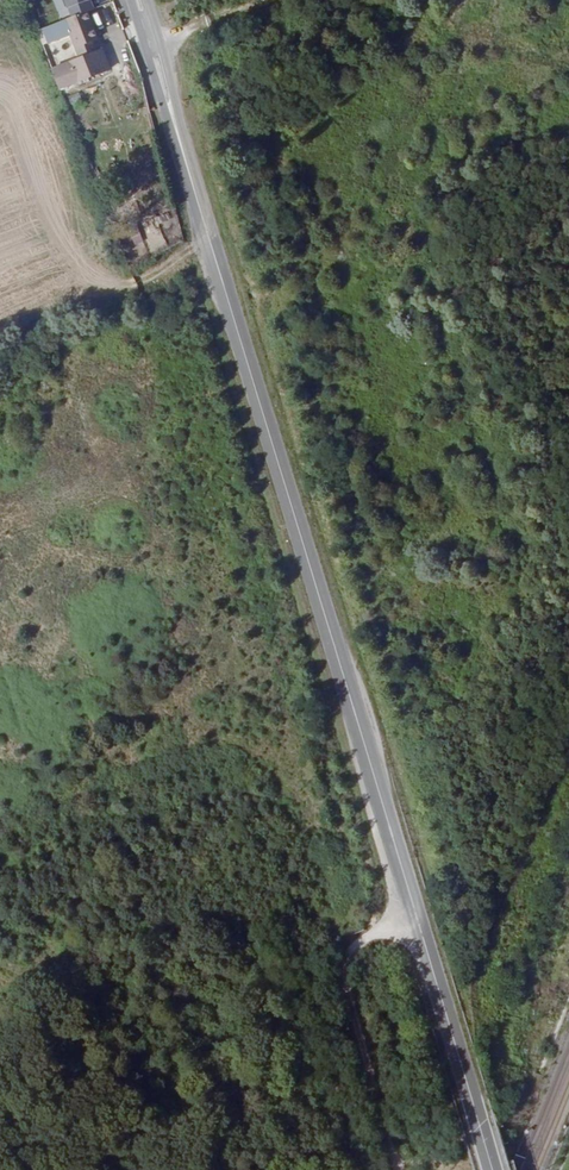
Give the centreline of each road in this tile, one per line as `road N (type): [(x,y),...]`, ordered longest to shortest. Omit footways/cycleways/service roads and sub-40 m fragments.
road 1 (secondary): [(232,317),(492,1169)]
road 2 (secondary): [(232,317),(134,0)]
road 3 (track): [(397,1169),(343,982),(348,958),(363,941),(416,918)]

